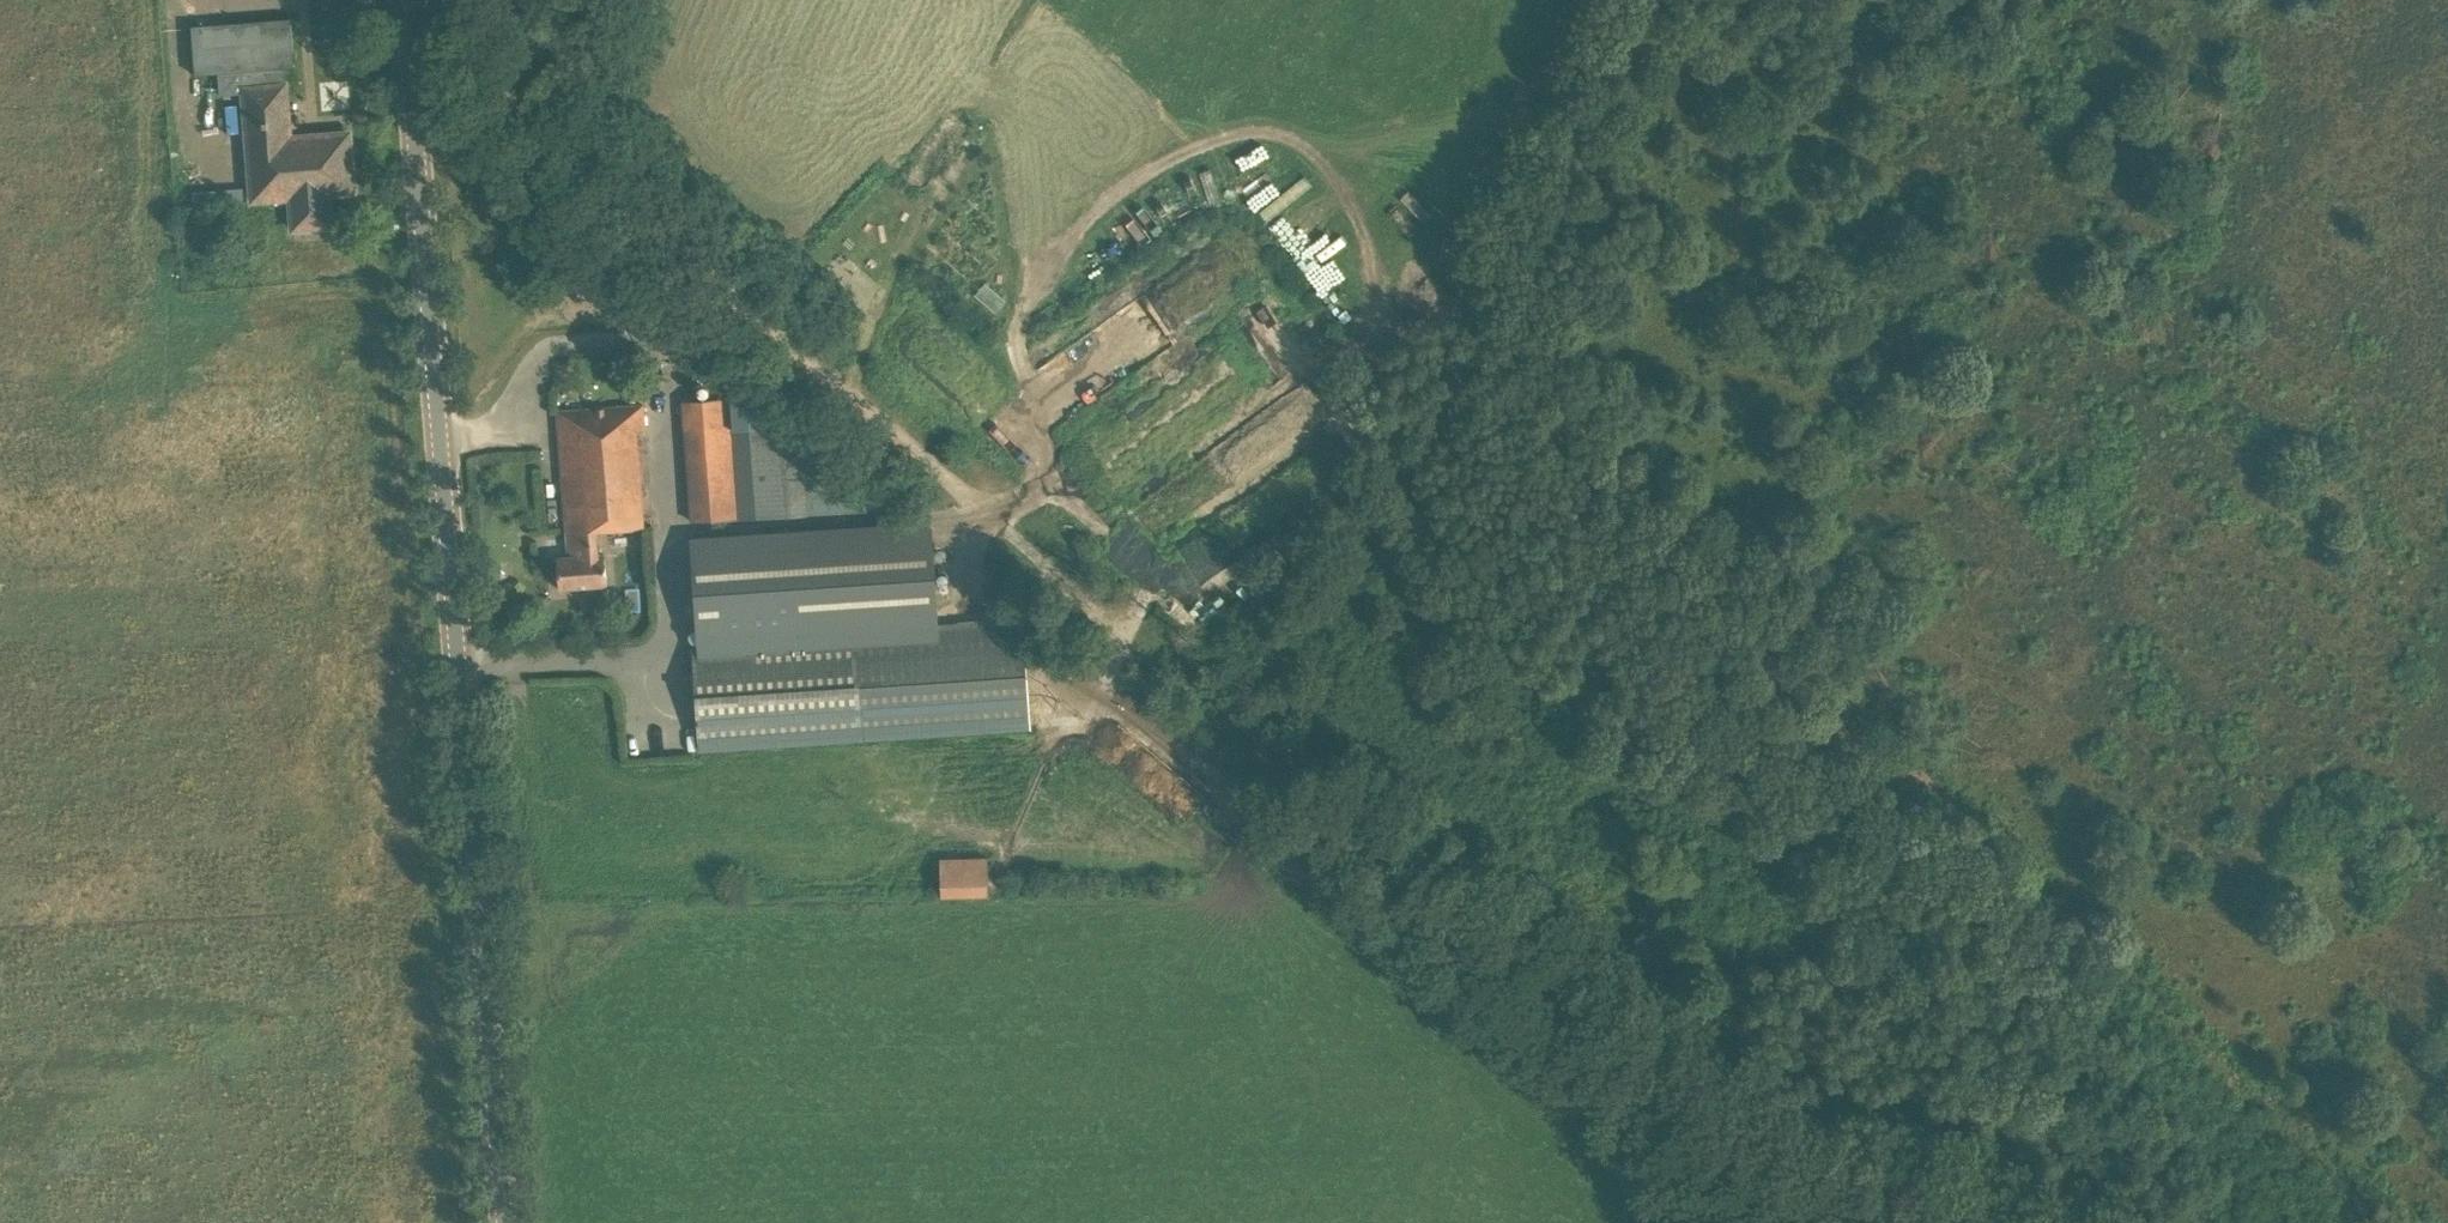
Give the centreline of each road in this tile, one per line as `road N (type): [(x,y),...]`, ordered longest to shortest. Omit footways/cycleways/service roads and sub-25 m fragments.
road 1 (secondary): [(506,1222),(412,72),(404,26),(388,0)]
road 2 (track): [(404,26),(438,38),(1218,712)]
road 3 (track): [(1667,1222),(1632,1160),(1219,790),(1110,706),(1101,685),(1127,634)]
road 4 (track): [(1693,1129),(1934,1222)]

